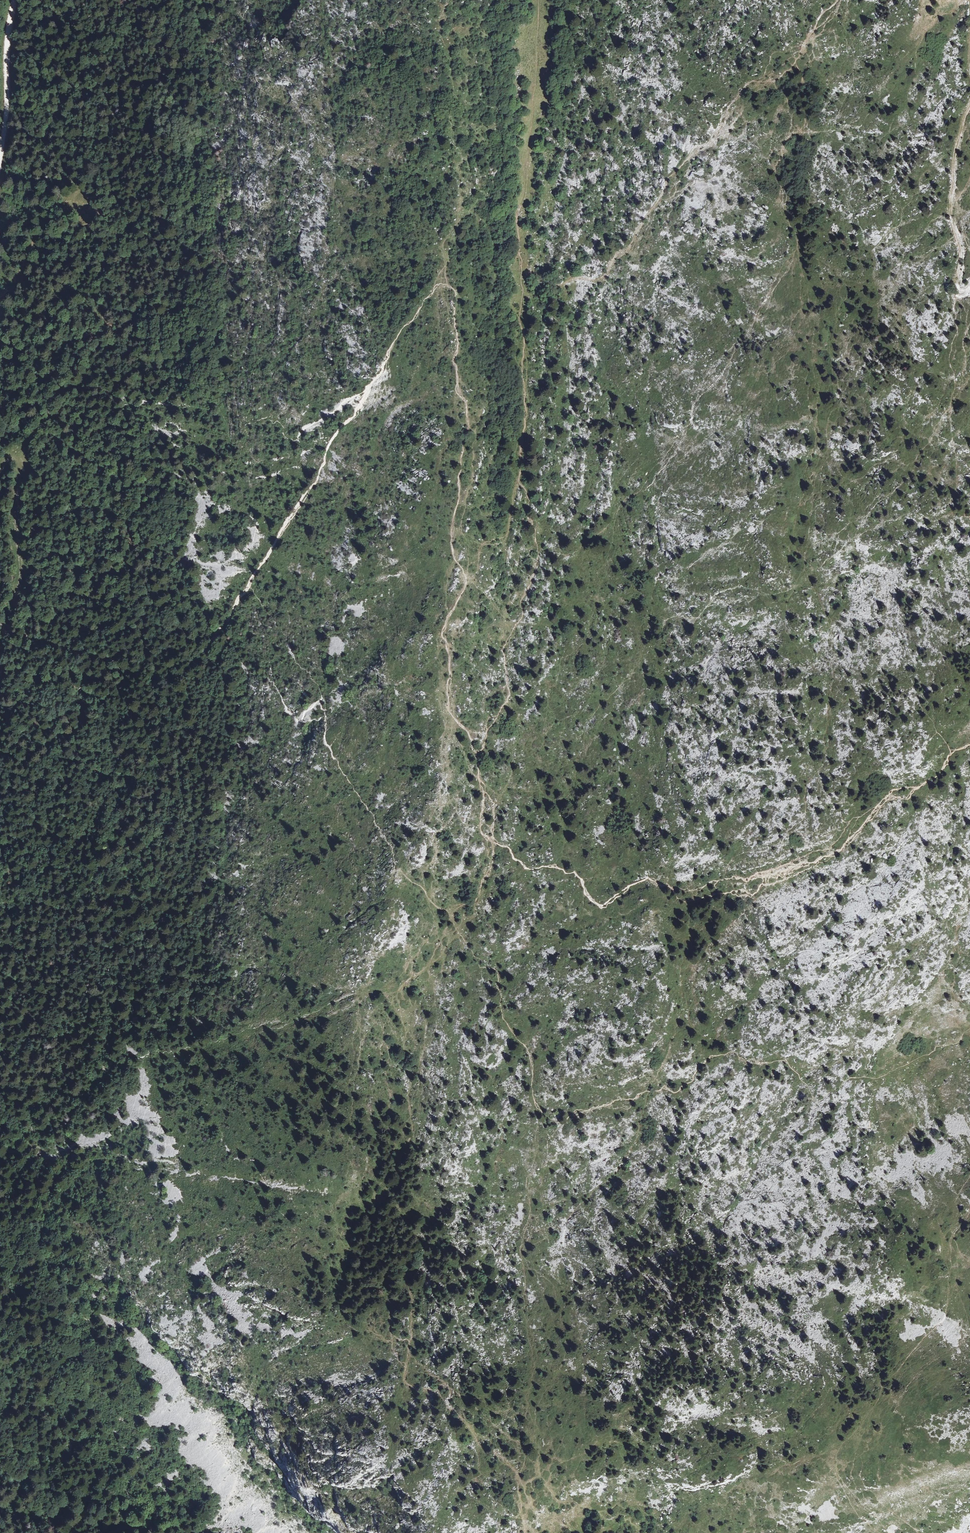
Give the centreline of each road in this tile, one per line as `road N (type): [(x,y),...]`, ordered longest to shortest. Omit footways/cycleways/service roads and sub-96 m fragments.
road 1 (track): [(0,686),(21,575),(21,464),(15,456),(0,470)]
road 2 (track): [(969,109),(950,214),(962,261),(957,284),(969,285)]
road 3 (track): [(14,0),(0,161)]

